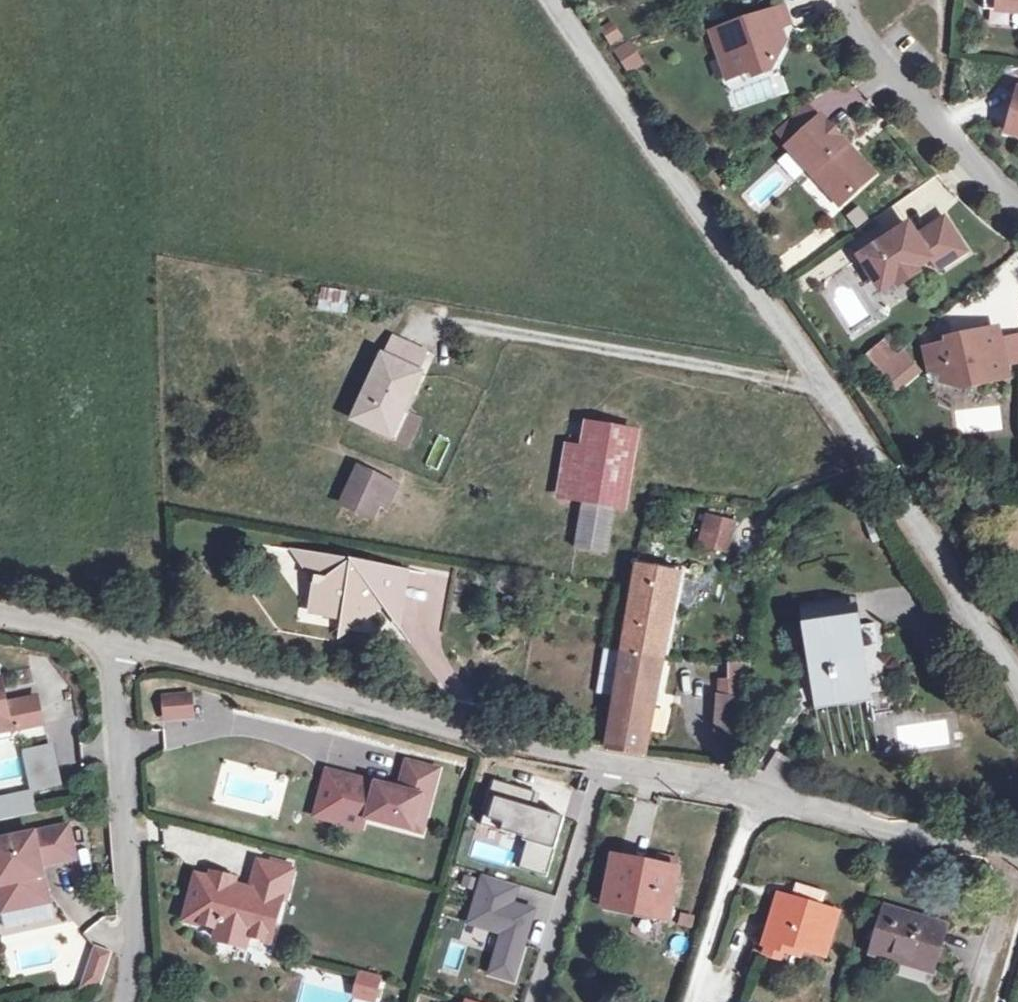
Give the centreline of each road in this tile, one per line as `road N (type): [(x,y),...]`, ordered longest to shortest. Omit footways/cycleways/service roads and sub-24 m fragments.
road 1 (residential): [(119,641),(596,761),(1017,855)]
road 2 (unclassified): [(560,0),(1017,684)]
road 3 (residential): [(119,641),(137,956),(122,1001)]
road 4 (residential): [(852,0),(898,93),(1017,207)]
road 5 (residential): [(0,612),(119,641)]

